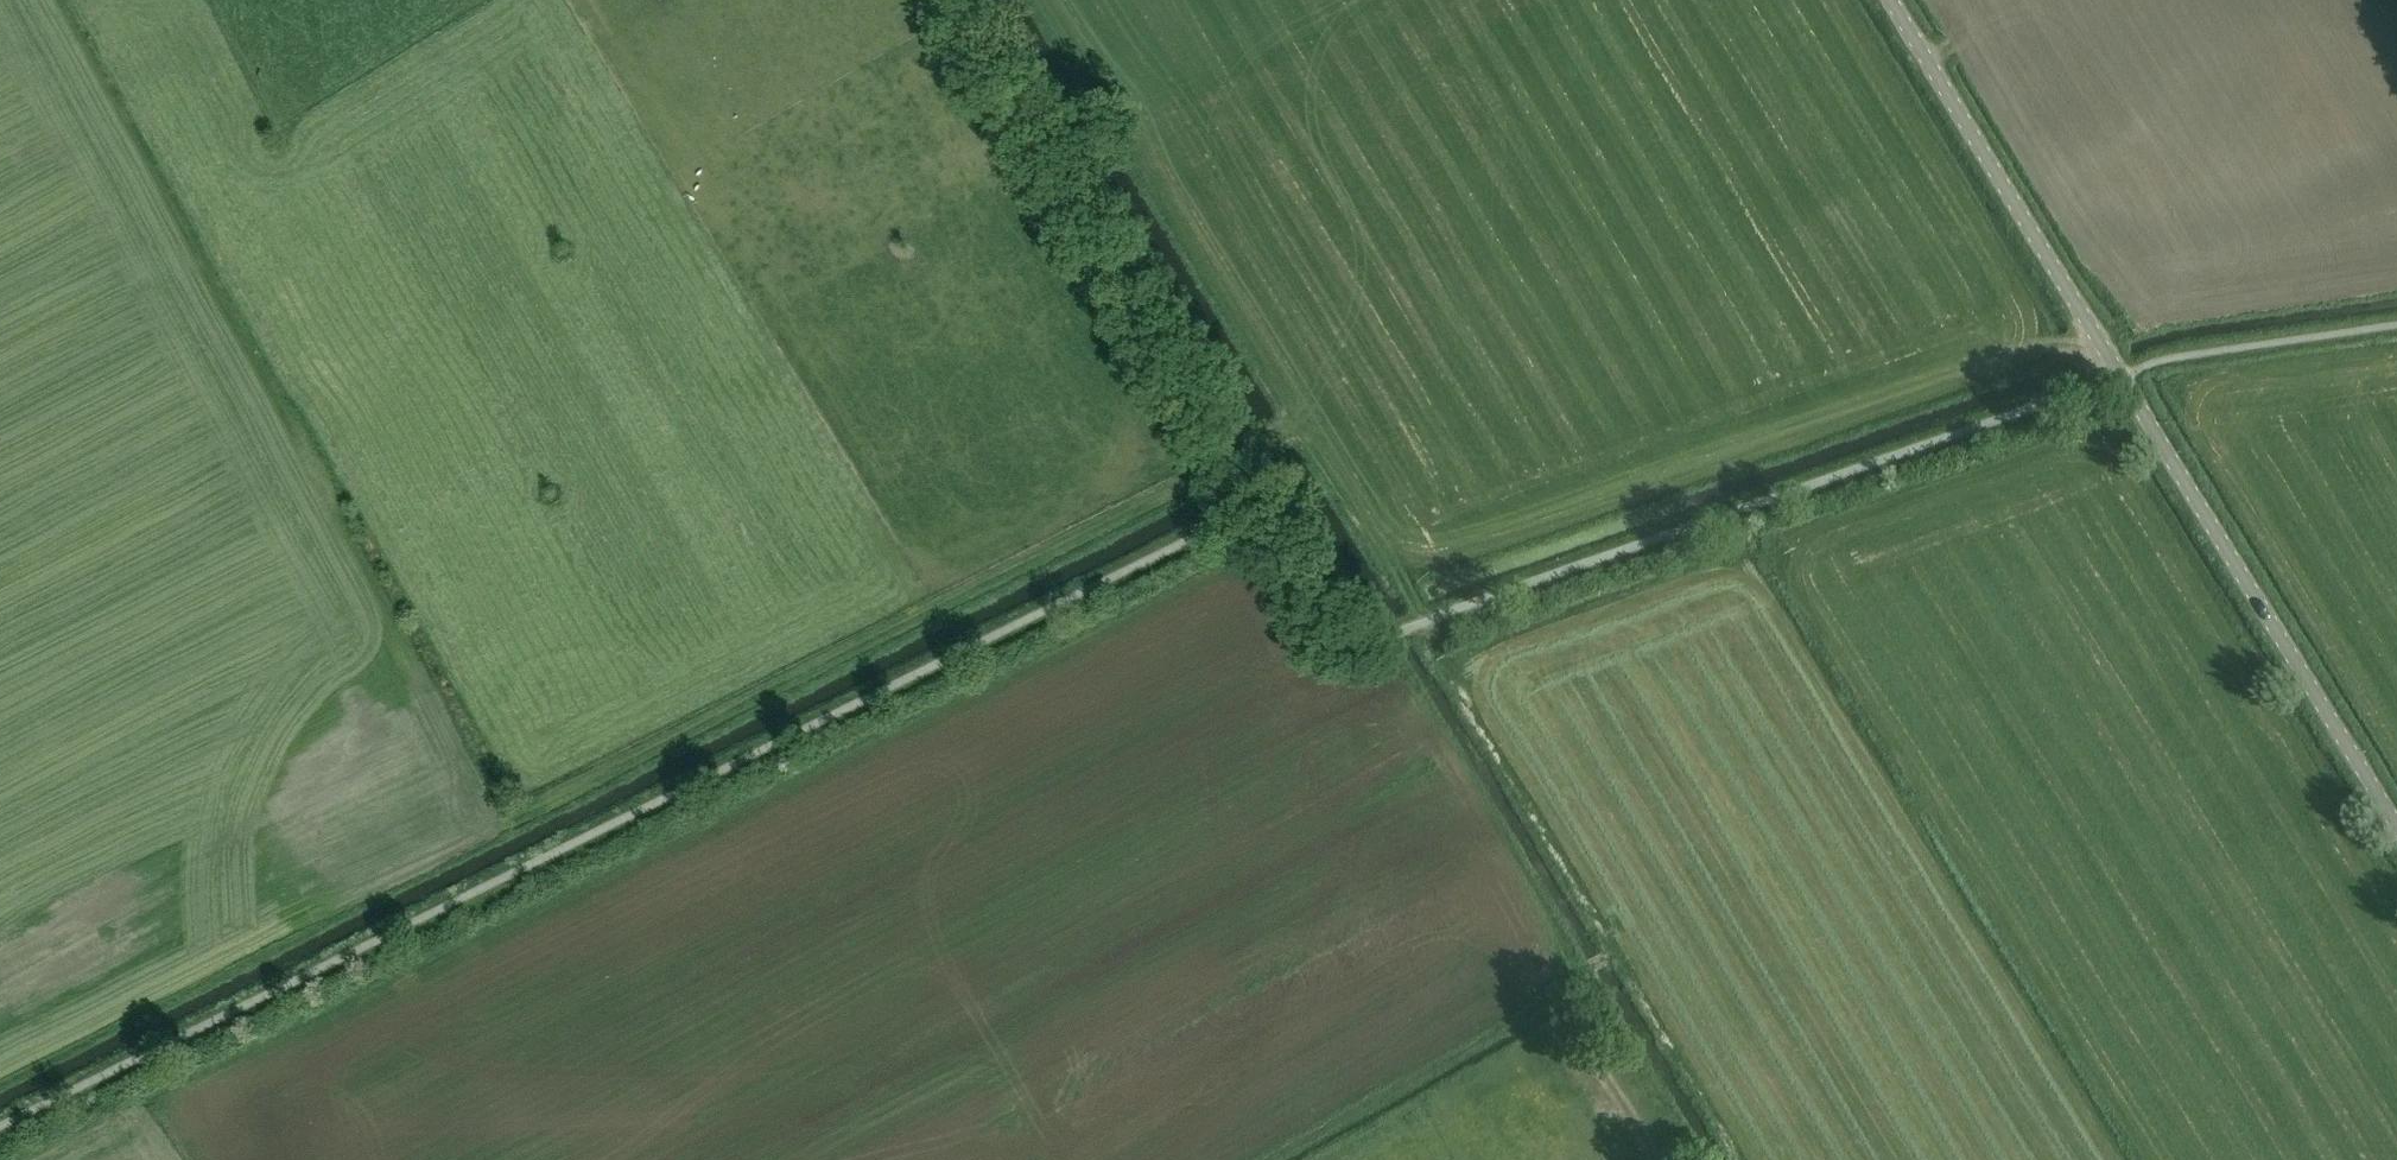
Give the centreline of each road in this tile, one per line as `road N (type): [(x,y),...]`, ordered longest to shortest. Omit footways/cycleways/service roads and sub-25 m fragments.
road 1 (unclassified): [(2396,823),(1893,0)]
road 2 (track): [(950,0),(1253,491),(1256,509)]

